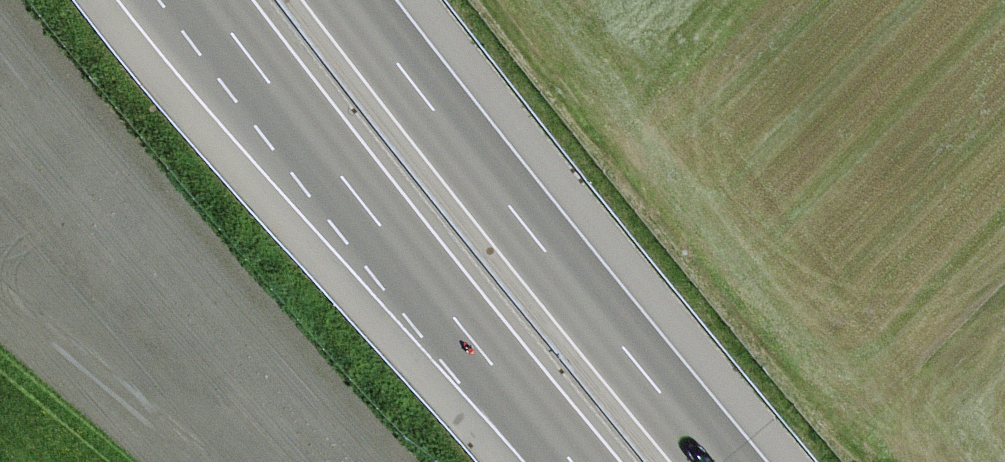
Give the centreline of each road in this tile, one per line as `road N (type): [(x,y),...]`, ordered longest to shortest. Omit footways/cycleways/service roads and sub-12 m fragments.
road 1 (motorway): [(717,461),(353,0)]
road 2 (motorway): [(210,0),(440,304),(572,461)]

